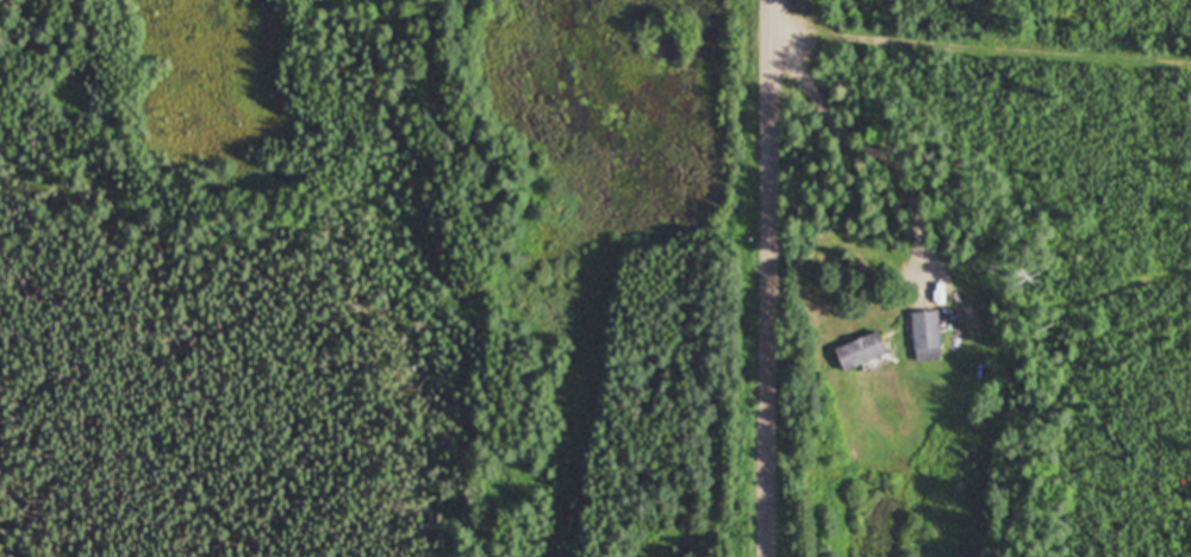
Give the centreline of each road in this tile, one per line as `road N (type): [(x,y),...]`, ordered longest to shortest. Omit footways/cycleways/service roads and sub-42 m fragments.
road 1 (residential): [(777,0),(770,556)]

